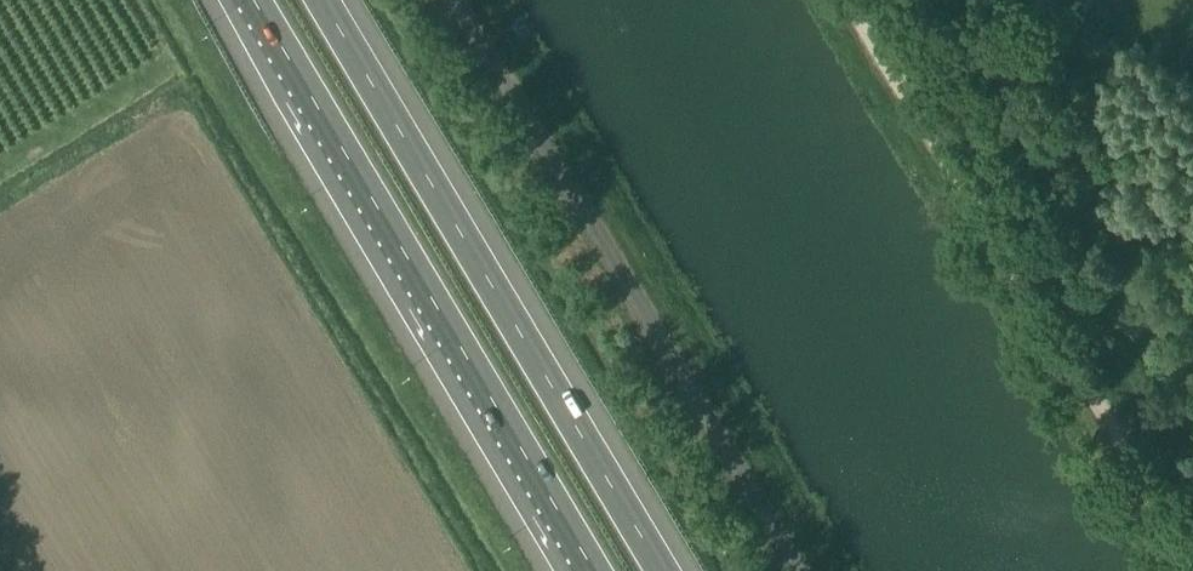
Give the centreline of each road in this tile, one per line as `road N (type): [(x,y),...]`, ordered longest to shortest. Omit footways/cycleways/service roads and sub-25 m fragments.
road 1 (unclassified): [(826,570),(468,0)]
road 2 (motorway): [(673,570),(327,0)]
road 3 (motorway): [(255,0),(595,570)]
road 4 (track): [(850,0),(1190,570)]

